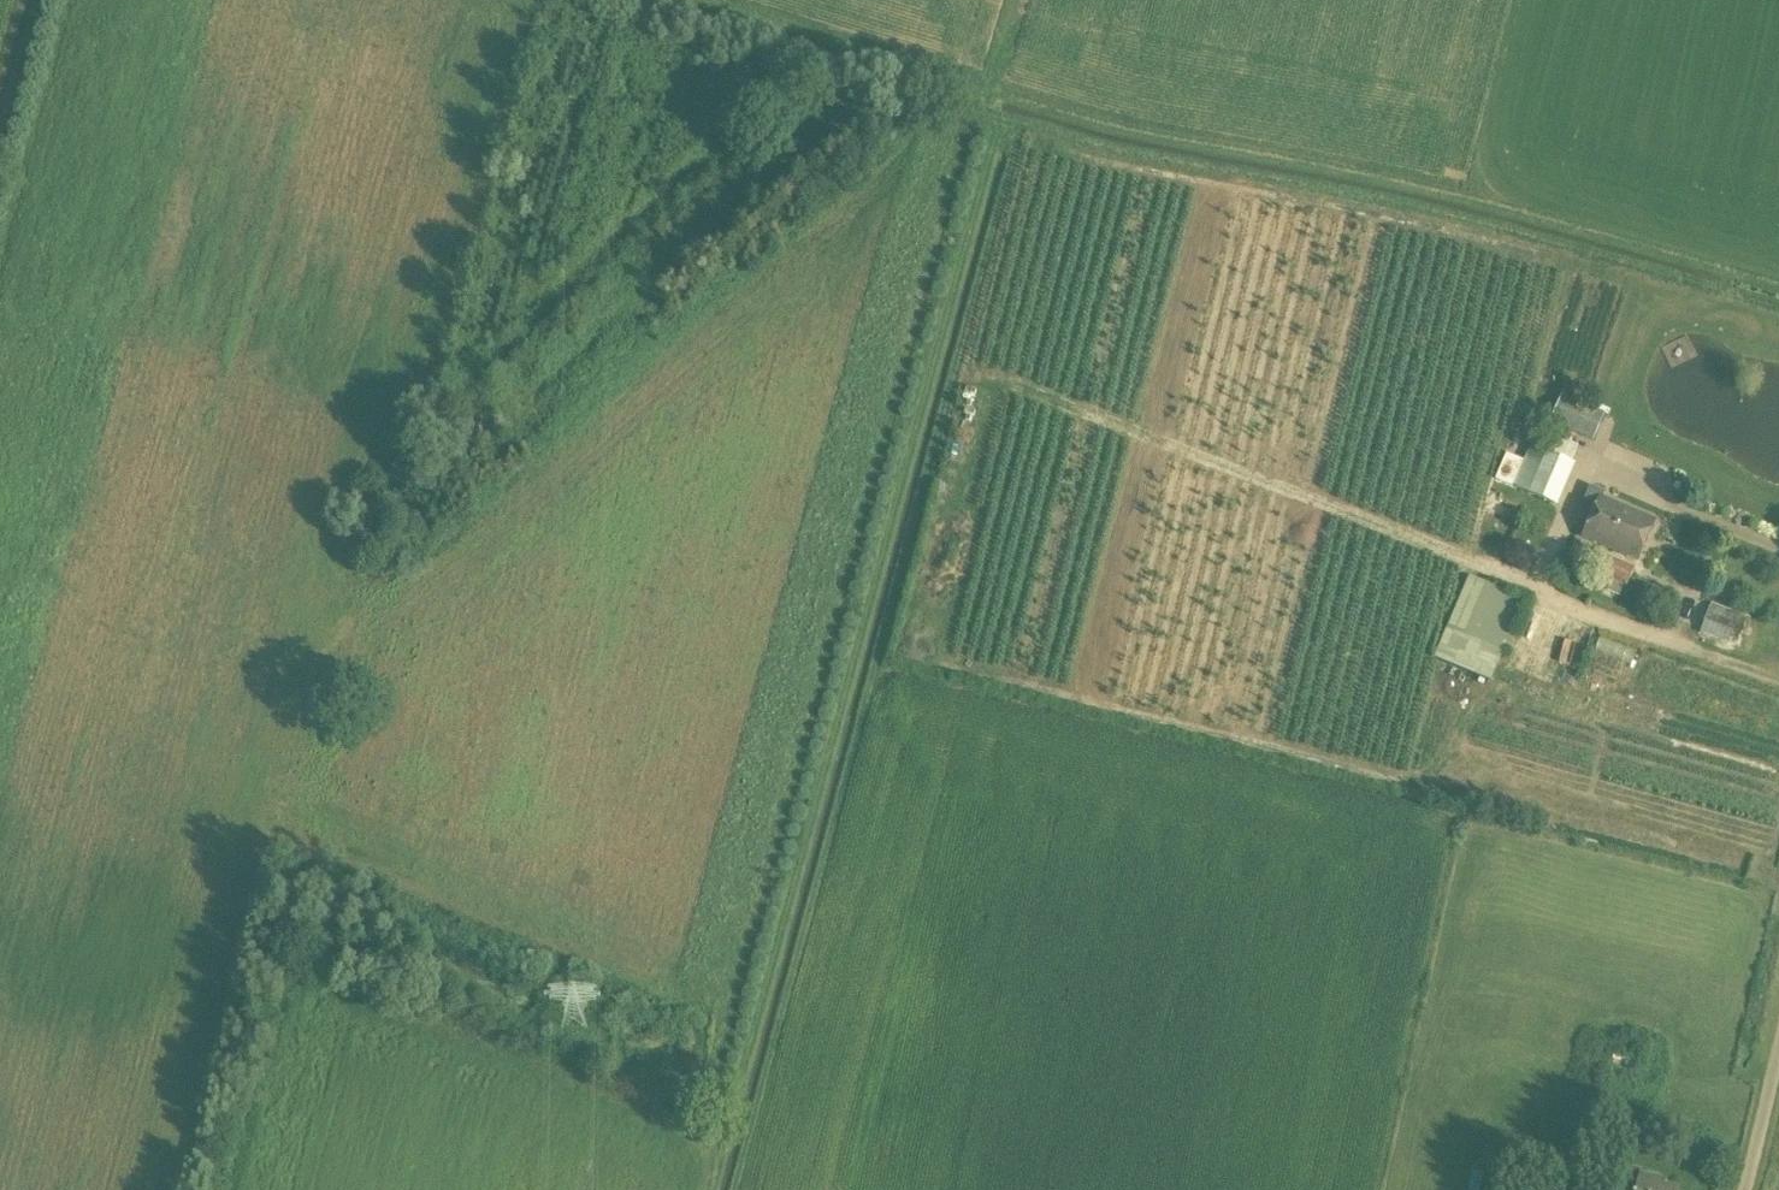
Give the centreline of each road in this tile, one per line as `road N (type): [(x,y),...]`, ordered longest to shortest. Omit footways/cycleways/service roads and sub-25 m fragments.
road 1 (unclassified): [(1778,1047),(1747,1189)]

